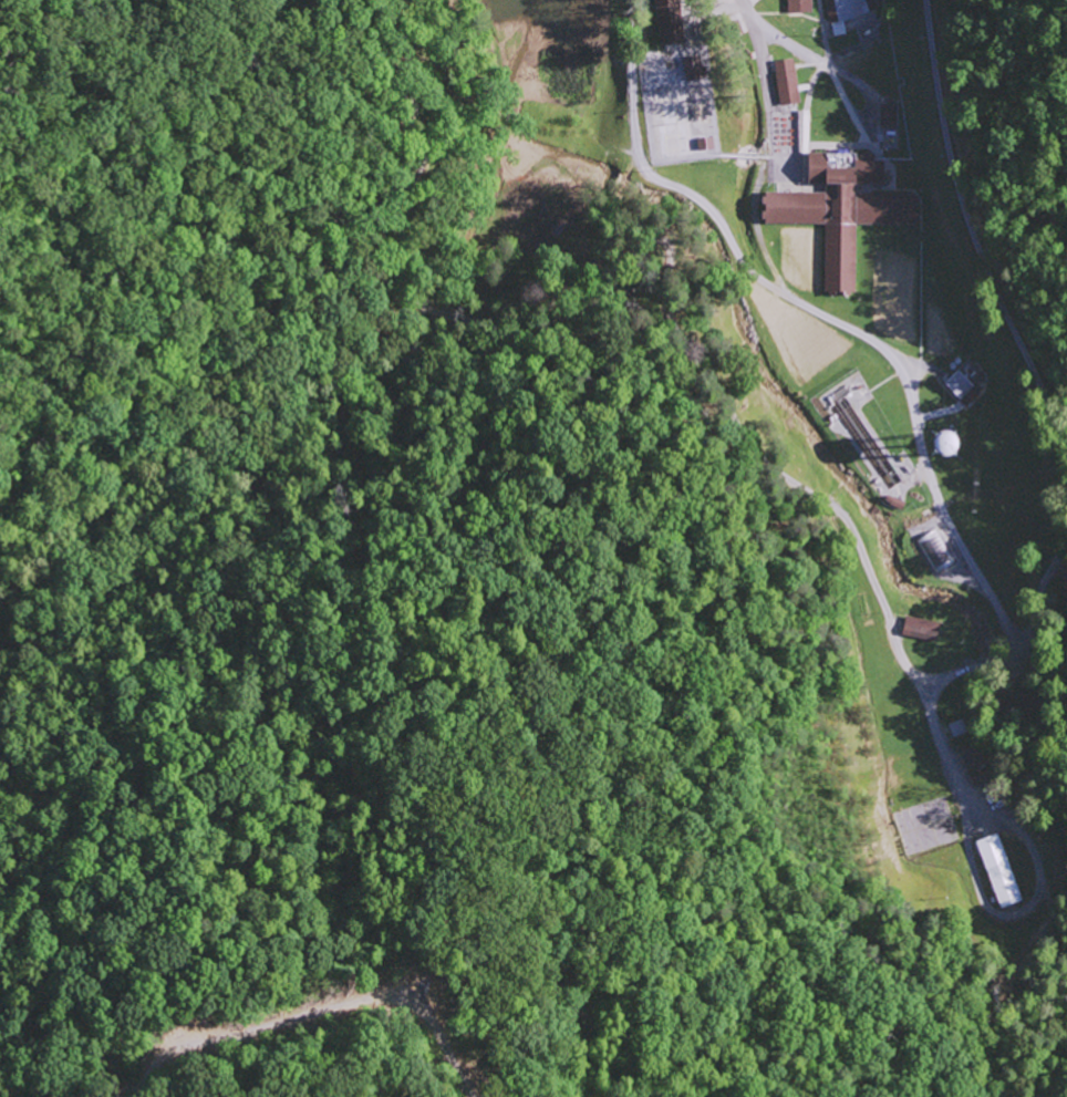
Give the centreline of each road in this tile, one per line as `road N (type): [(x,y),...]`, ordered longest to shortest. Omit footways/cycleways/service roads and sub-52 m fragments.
road 1 (residential): [(923,0),(970,235),(1055,438),(1060,539),(1019,653)]

